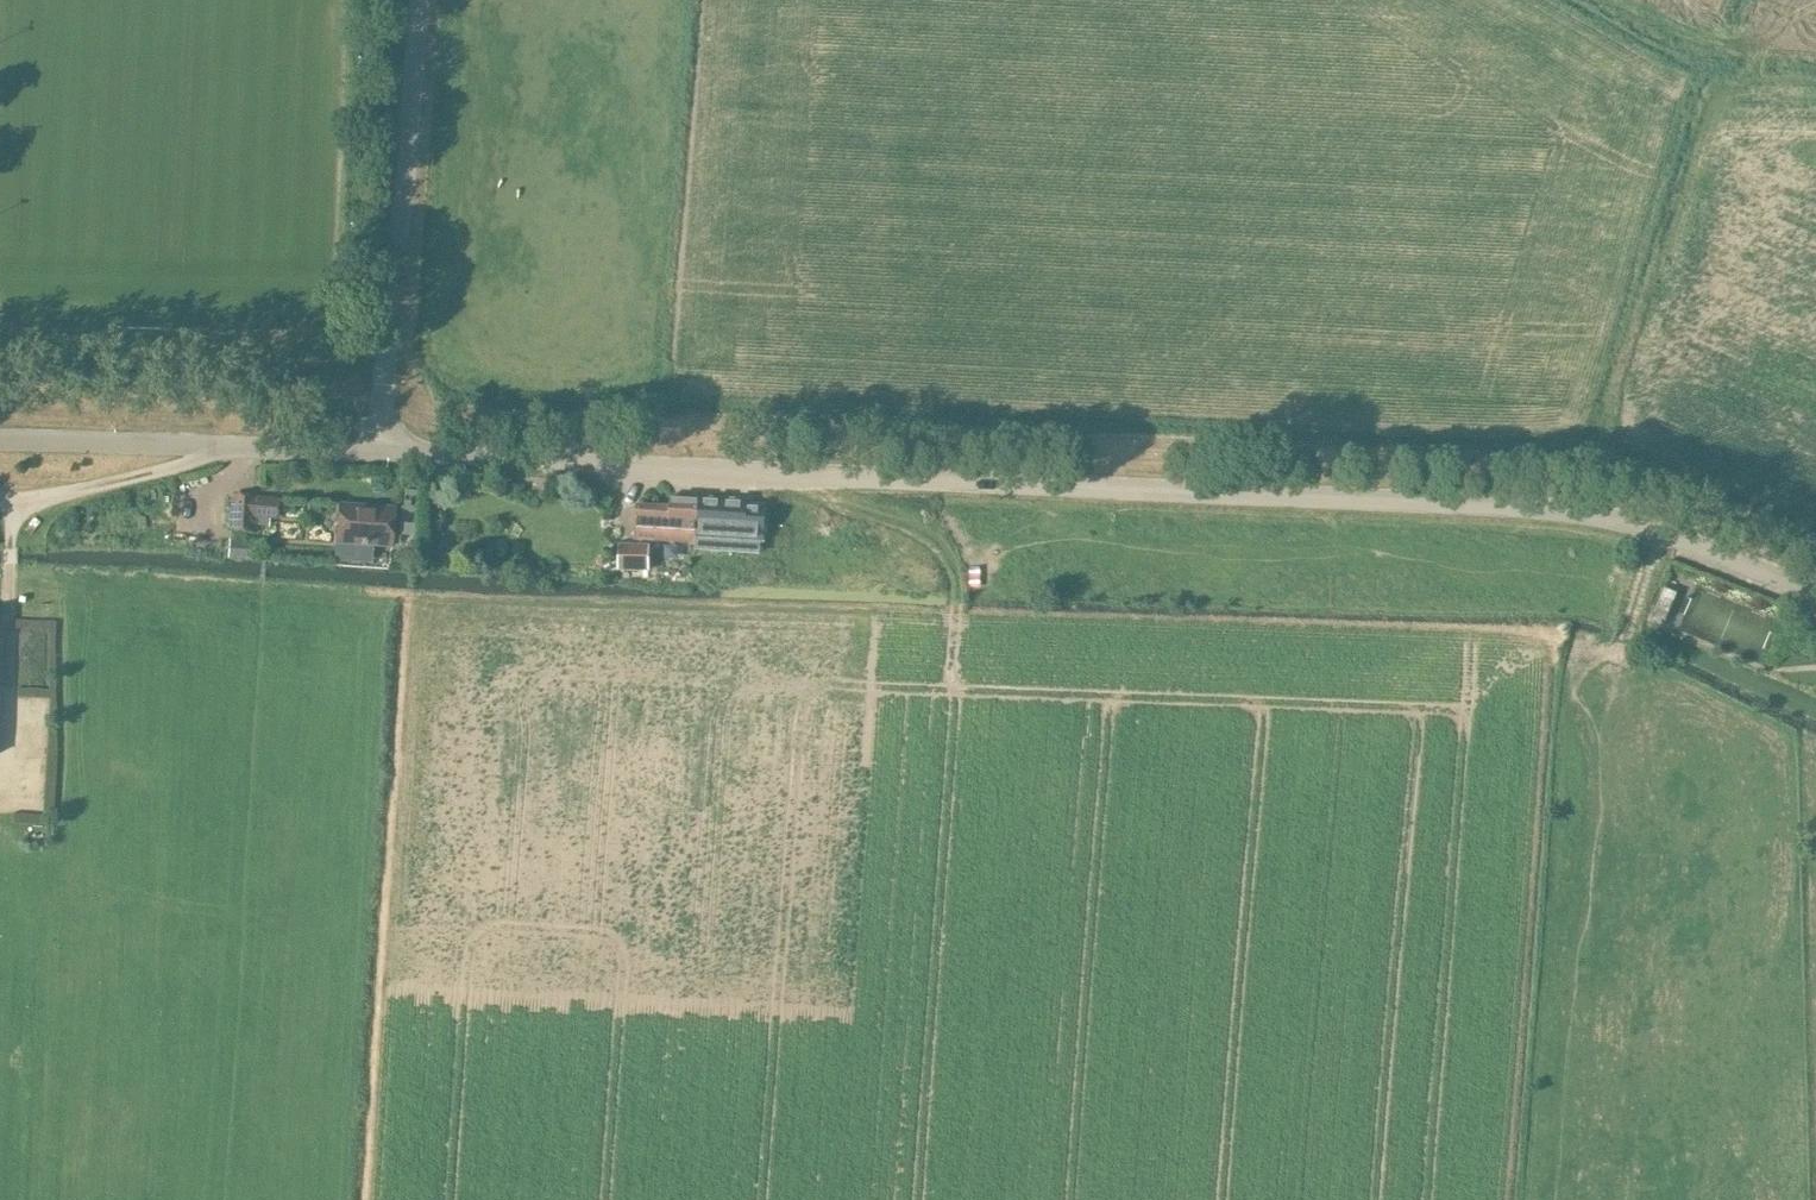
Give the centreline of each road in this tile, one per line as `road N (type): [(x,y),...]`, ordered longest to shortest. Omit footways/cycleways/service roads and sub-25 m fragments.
road 1 (unclassified): [(380,453),(1559,510),(1670,538),(1815,594)]
road 2 (unclassified): [(380,453),(420,0)]
road 3 (unclassified): [(0,441),(380,453)]

